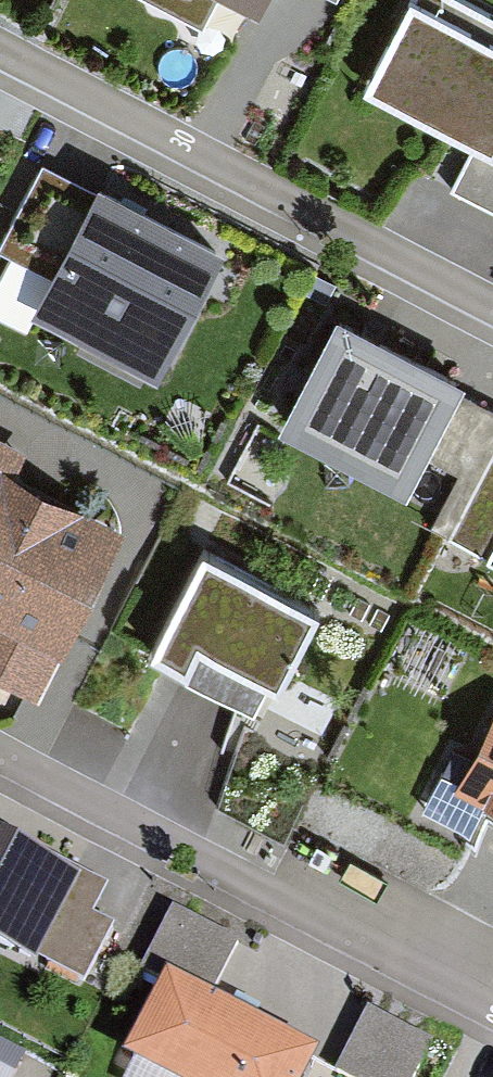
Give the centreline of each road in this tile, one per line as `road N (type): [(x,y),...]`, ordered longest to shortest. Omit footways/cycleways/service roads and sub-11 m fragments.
road 1 (residential): [(0,751),(492,1008)]
road 2 (residential): [(492,307),(0,53)]

